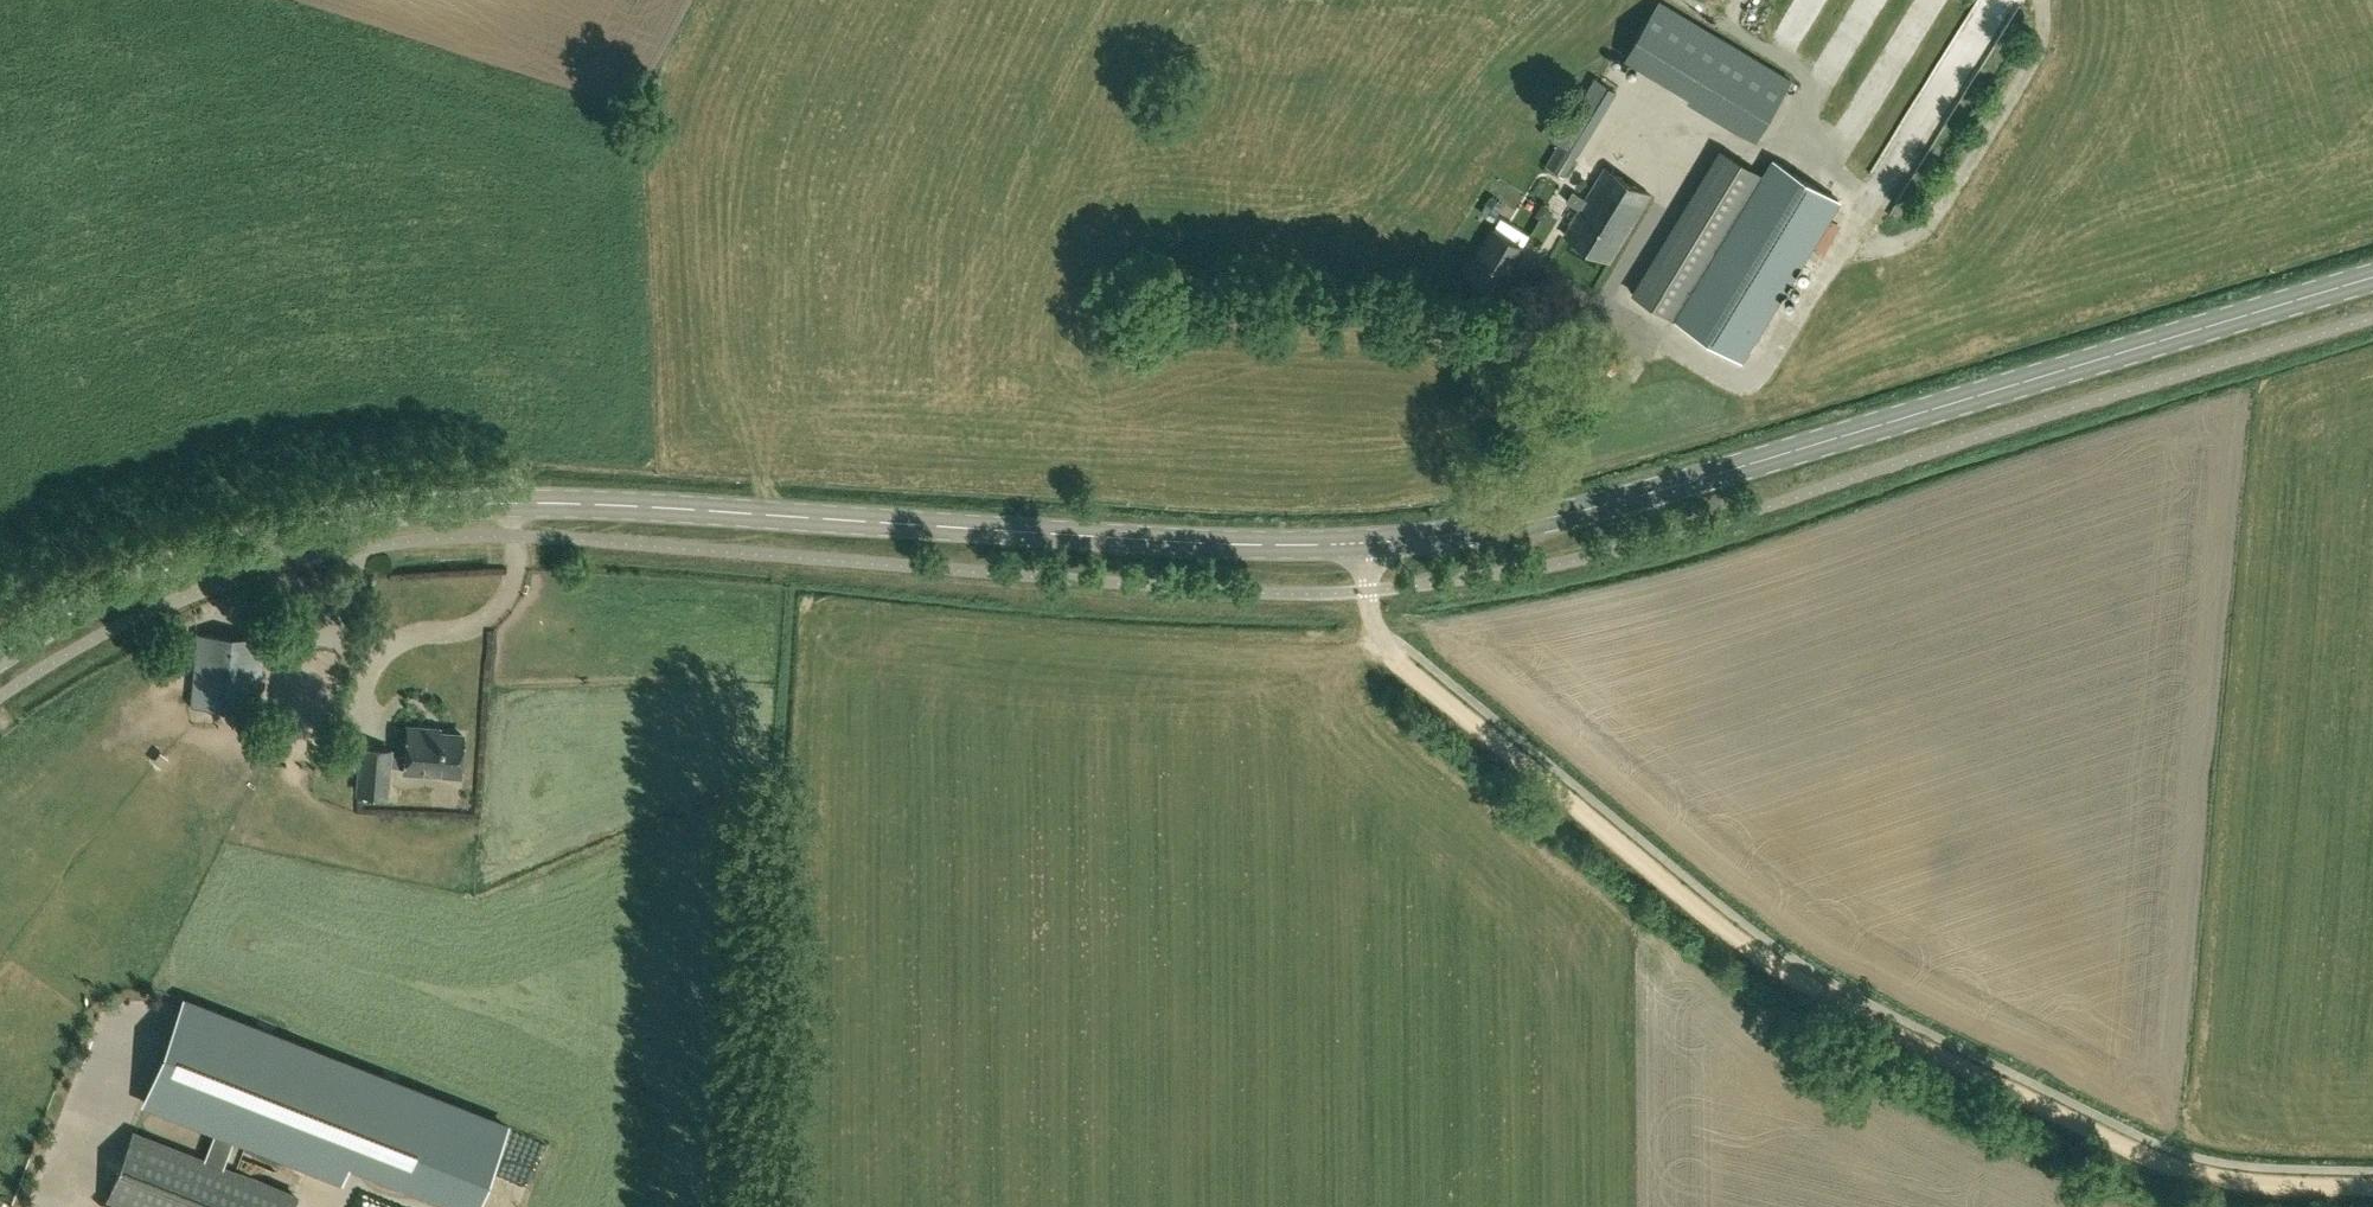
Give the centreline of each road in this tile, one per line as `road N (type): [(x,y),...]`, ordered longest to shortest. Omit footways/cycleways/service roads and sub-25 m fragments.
road 1 (secondary): [(0,655),(100,595),(193,558),(344,519),(473,503),(1367,546)]
road 2 (track): [(2372,1185),(2219,1180),(2148,1157),(1789,978),(1396,653)]
road 3 (secondary): [(2372,276),(1608,507),(1528,524)]
road 4 (secondary): [(1367,546),(1528,524)]

